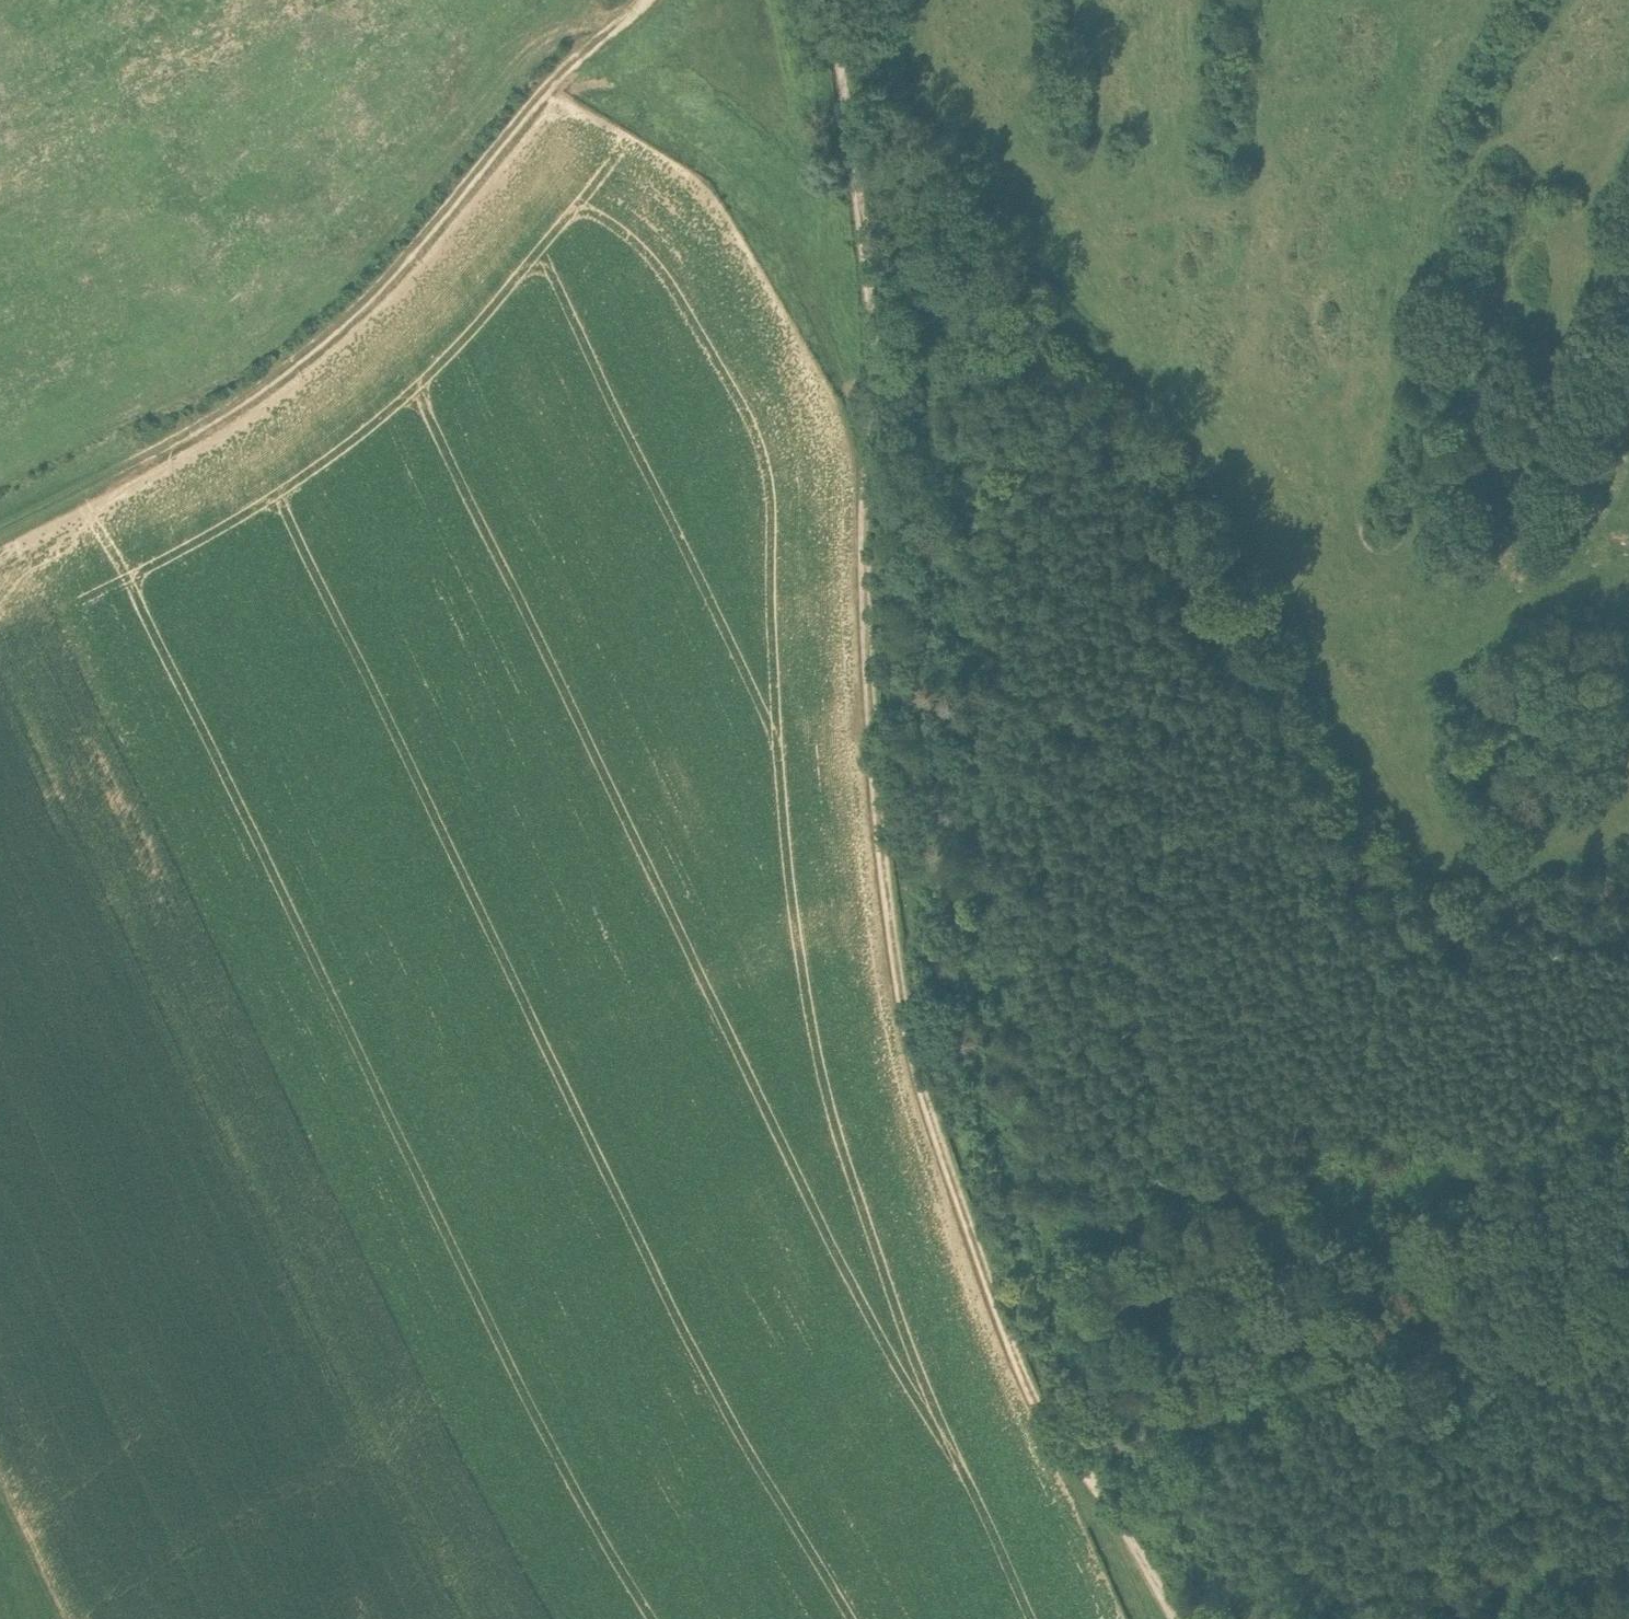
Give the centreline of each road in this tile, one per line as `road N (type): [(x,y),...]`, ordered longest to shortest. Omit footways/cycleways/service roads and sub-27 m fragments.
road 1 (track): [(865,231),(878,392),(865,527),(872,750),(910,1041),(1031,1394),(1181,1618)]
road 2 (track): [(637,0),(522,116),(365,302),(258,393),(156,458)]
road 3 (track): [(834,0),(865,231)]

